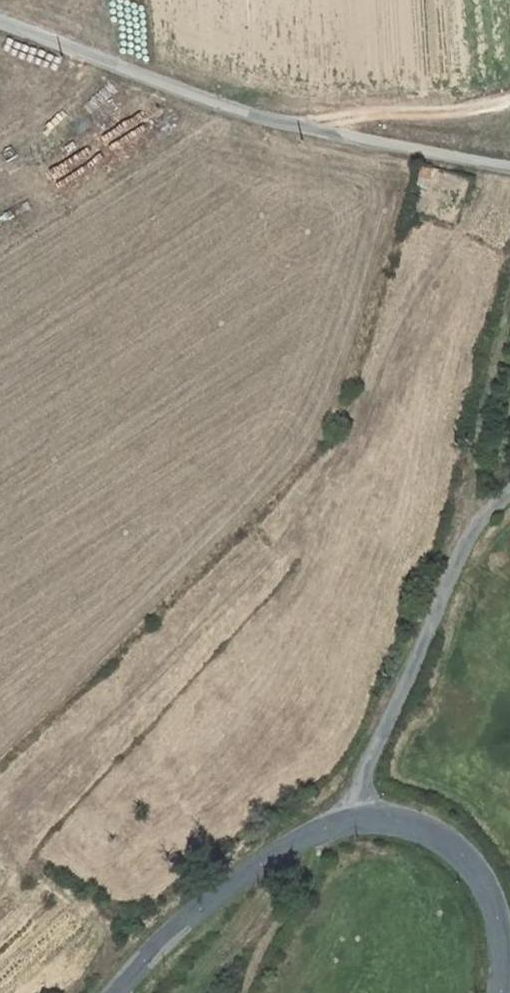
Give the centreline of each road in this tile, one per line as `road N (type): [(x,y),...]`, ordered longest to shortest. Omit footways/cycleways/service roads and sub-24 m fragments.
road 1 (residential): [(0,22),(315,136),(509,168)]
road 2 (residential): [(509,489),(467,524),(354,819)]
road 3 (tertiary): [(117,992),(216,892),(271,851),(354,819)]
road 4 (tertiary): [(354,819),(423,830),(479,874),(498,911),(501,992)]
road 5 (track): [(467,524),(468,455),(509,278)]
road 6 (track): [(509,104),(472,114),(365,115),(293,129)]

